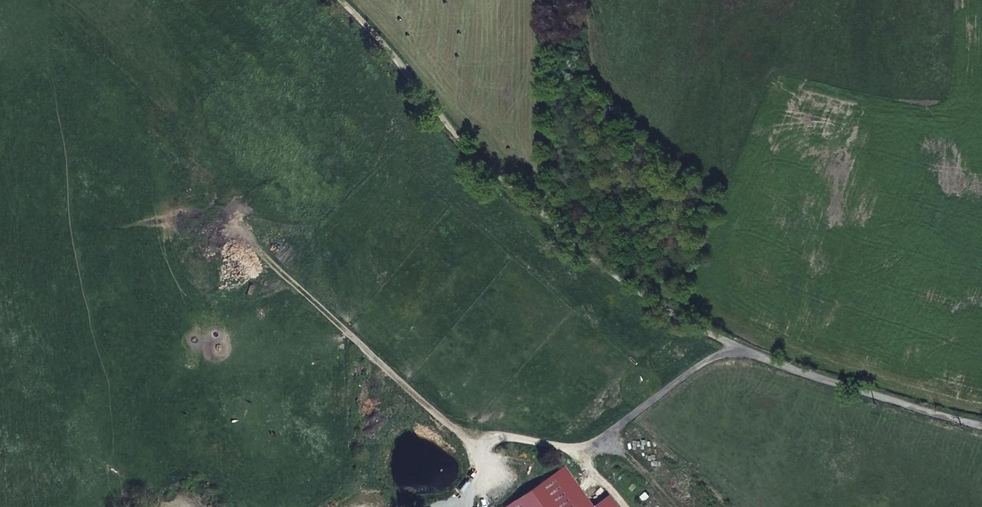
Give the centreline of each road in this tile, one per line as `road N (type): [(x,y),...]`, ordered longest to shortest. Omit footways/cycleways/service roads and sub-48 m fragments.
road 1 (track): [(981,426),(780,366),(697,329),(612,274),(454,132),(340,0)]
road 2 (track): [(730,344),(581,452),(473,436),(435,416),(220,220)]

